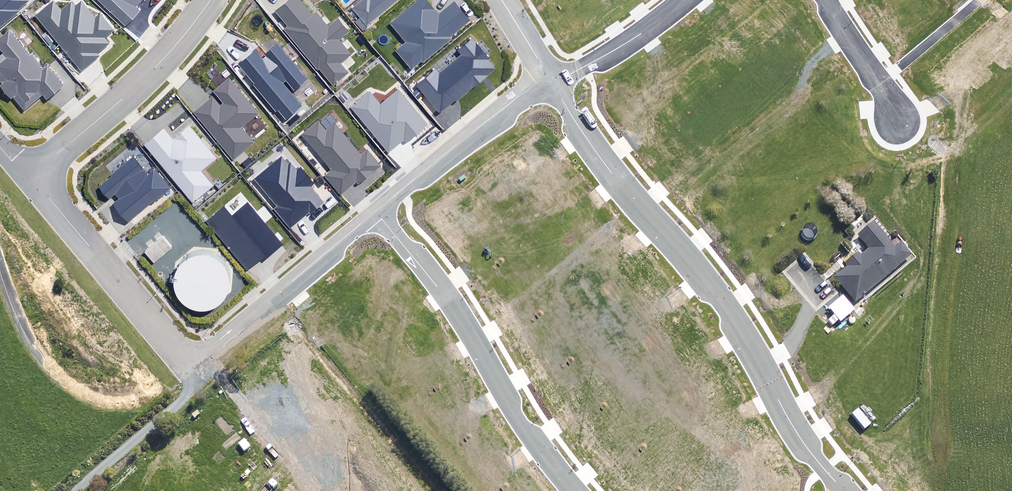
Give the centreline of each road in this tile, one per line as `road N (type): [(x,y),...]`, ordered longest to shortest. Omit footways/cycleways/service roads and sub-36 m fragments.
road 1 (residential): [(844,490),(742,329),(609,168),(553,83)]
road 2 (residential): [(42,176),(48,197),(189,367),(377,211)]
road 3 (residential): [(377,211),(464,325),(527,433),(577,490)]
road 4 (residential): [(211,0),(159,65),(57,154),(42,176)]
road 5 (residential): [(377,211),(545,71)]
road 6 (residential): [(553,83),(620,49),(686,0)]
road 7 (residential): [(827,0),(902,120)]

